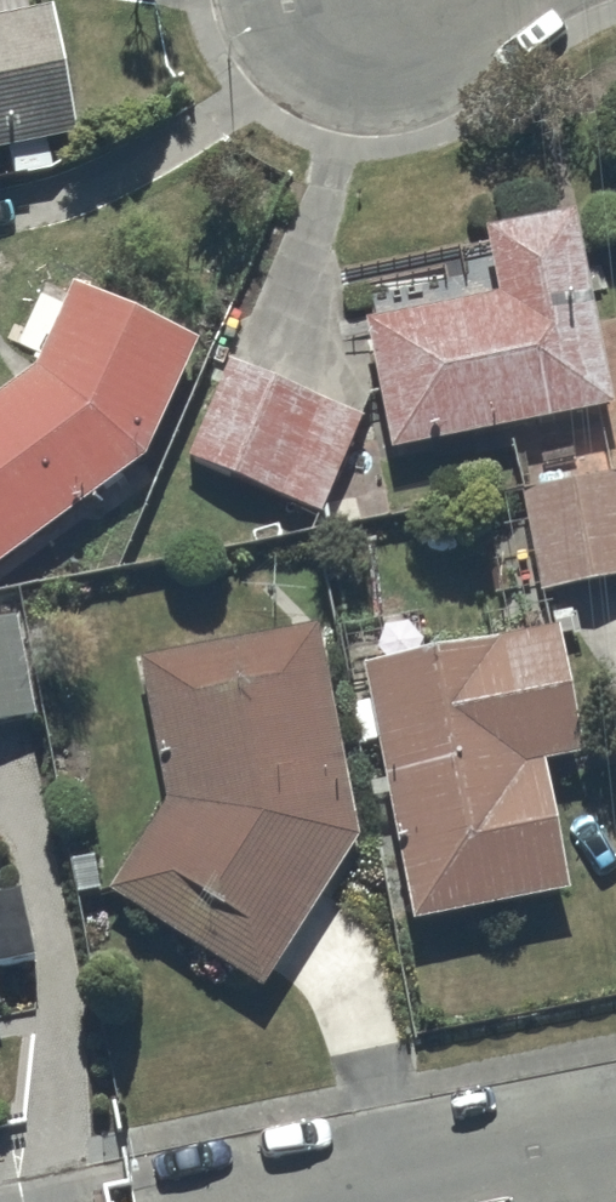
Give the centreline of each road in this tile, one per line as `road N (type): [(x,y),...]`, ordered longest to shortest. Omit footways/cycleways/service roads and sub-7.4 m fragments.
road 1 (residential): [(615,1136),(310,1197)]

